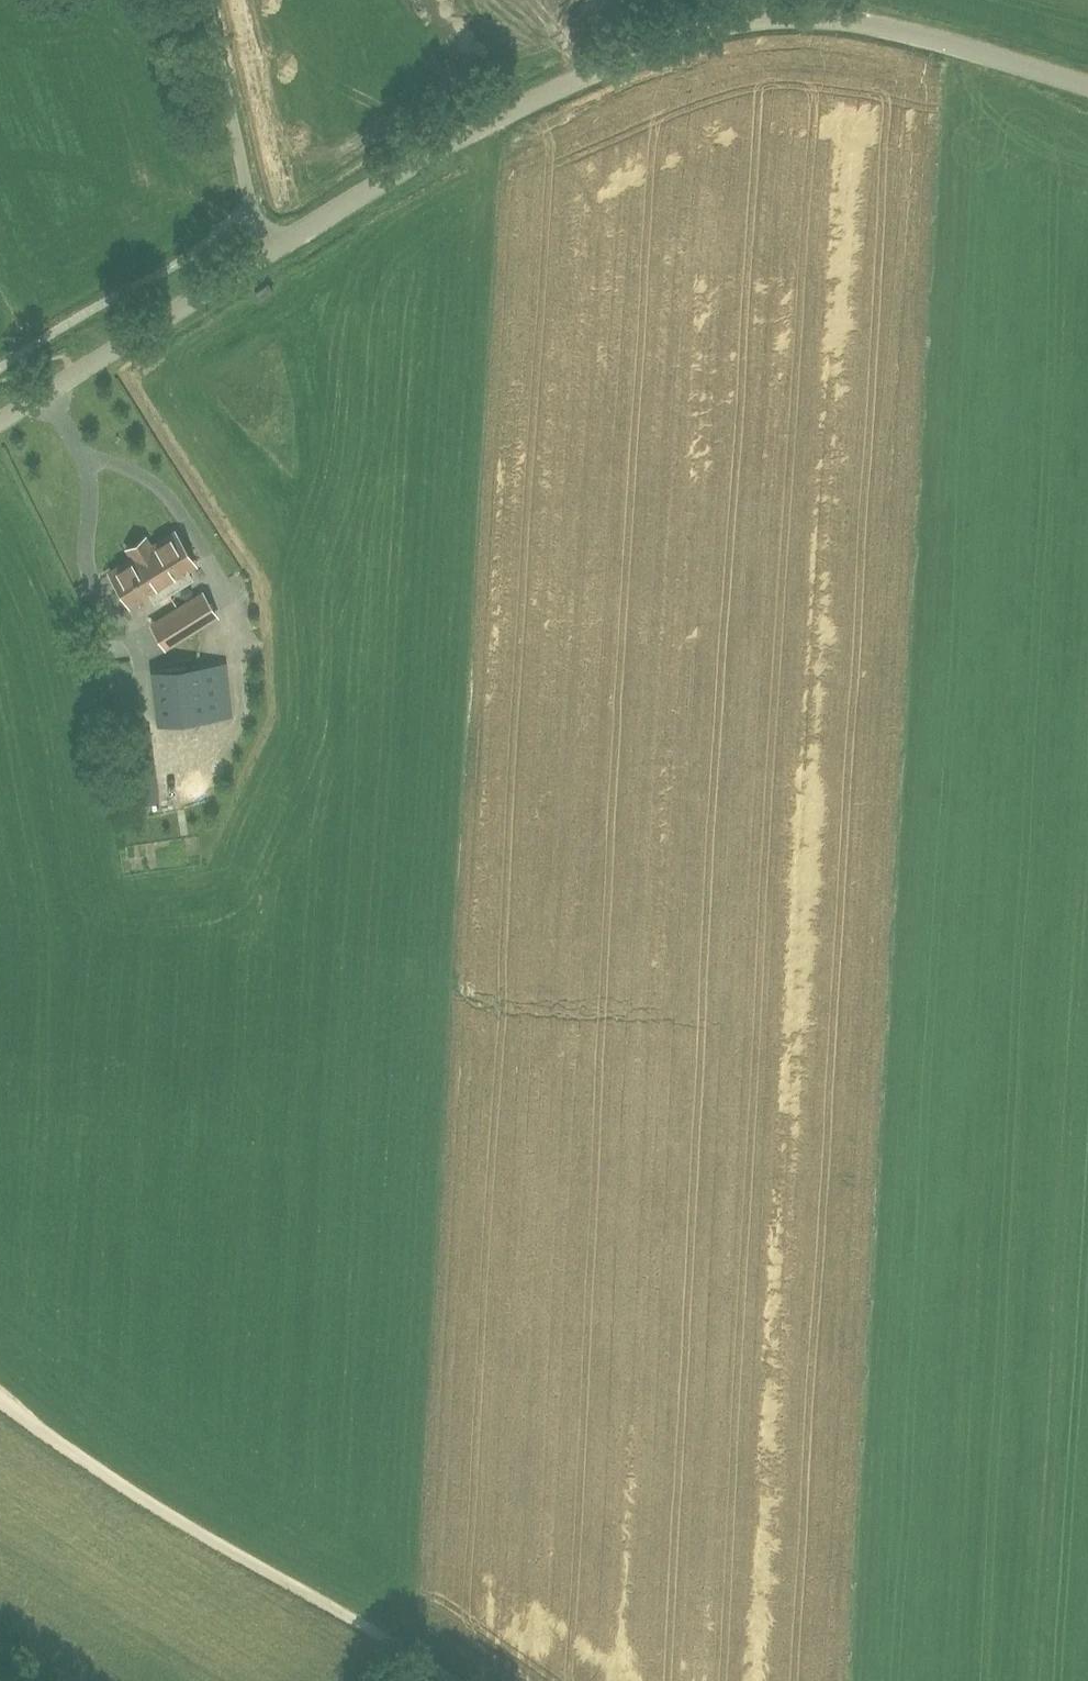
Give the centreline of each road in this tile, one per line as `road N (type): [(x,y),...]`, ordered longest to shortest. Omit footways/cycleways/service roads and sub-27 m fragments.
road 1 (unclassified): [(1087,87),(890,31),(741,25),(594,74),(377,185),(278,249)]
road 2 (unclassified): [(453,1680),(93,1470),(0,1399)]
road 3 (unclassified): [(0,423),(278,249)]
road 4 (unclassified): [(278,249),(248,205),(205,0)]

